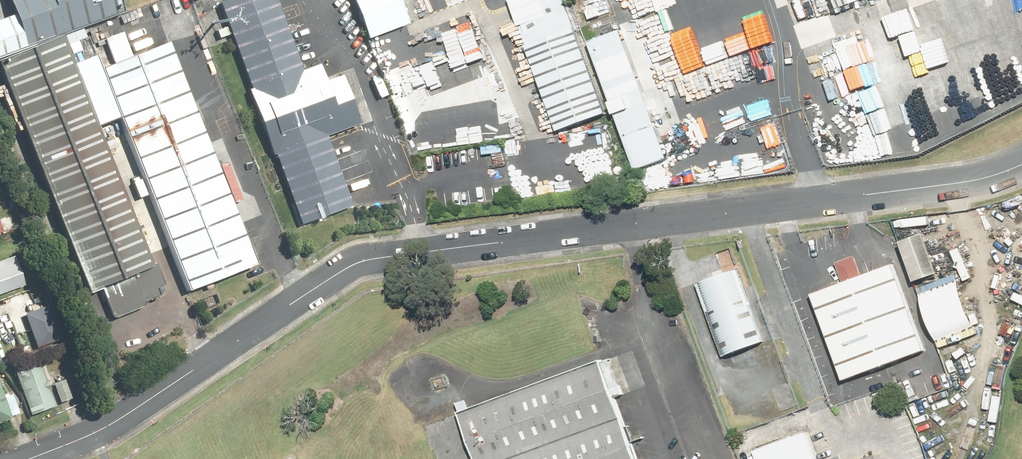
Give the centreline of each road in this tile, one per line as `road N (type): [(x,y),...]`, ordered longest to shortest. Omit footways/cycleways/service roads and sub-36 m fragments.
road 1 (unclassified): [(34,458),(98,433),(367,260),(936,186),(1021,164)]

